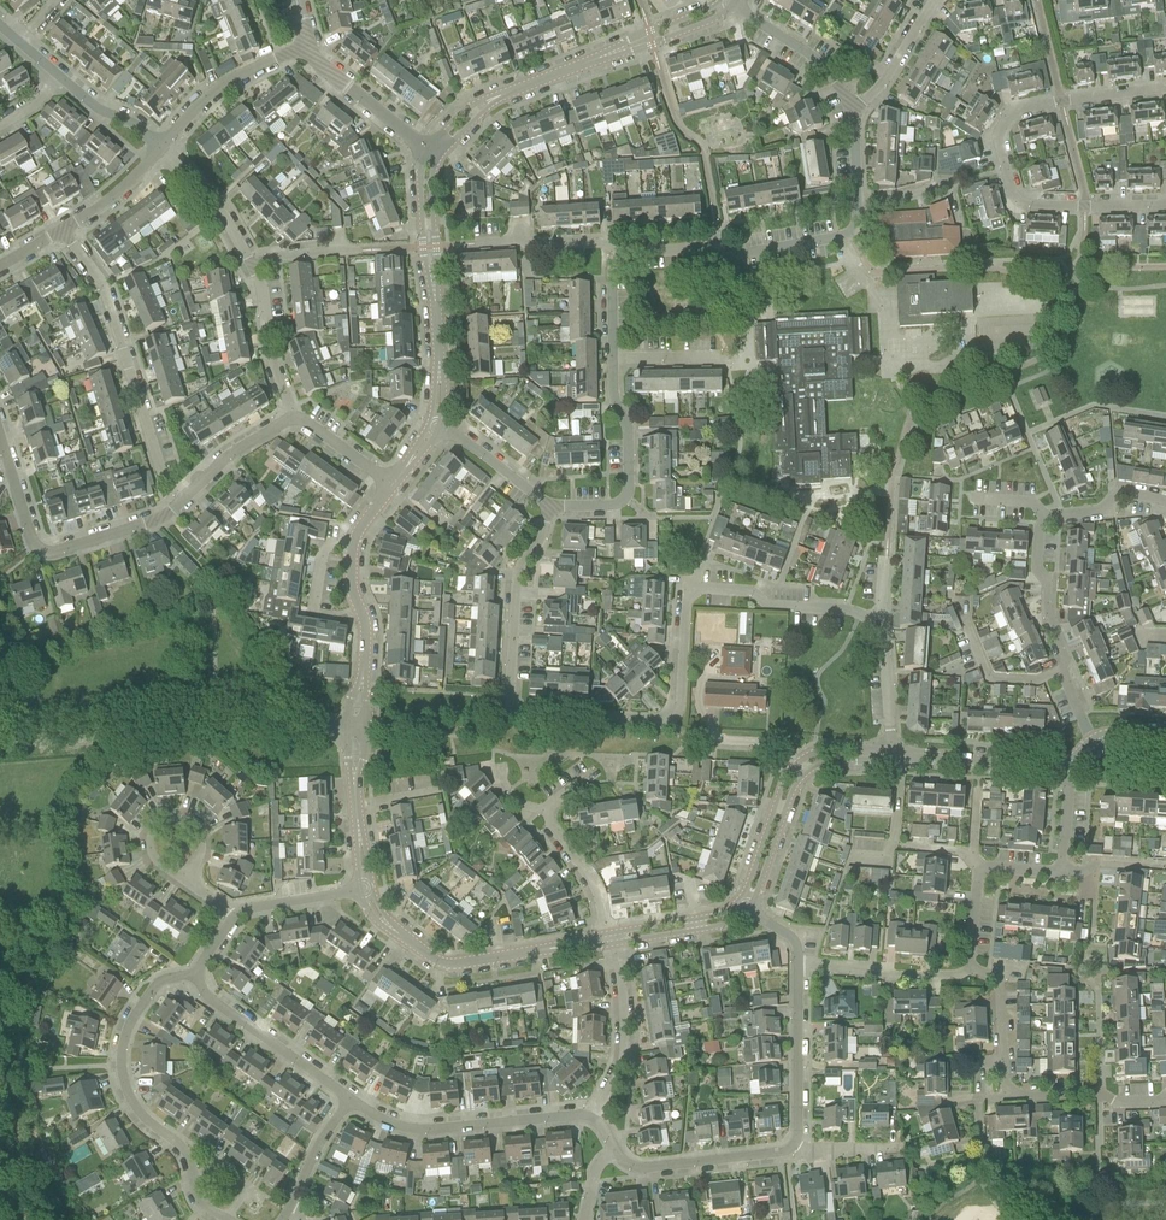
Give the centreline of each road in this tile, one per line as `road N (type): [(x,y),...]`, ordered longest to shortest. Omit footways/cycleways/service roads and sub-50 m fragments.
road 1 (residential): [(874,620),(849,609),(770,607),(753,592),(703,587),(685,605),(679,710),(671,721),(523,717),(510,700),(519,568),(539,543),(547,505)]
road 2 (residential): [(1165,205),(1024,204),(1010,187),(998,137),(1013,112),(1165,88)]
road 3 (residential): [(616,1151),(644,1169),(794,1145),(799,967)]
road 4 (residential): [(621,254),(707,248),(728,257),(850,232),(858,222),(849,110)]
road 5 (unclassified): [(0,746),(271,725),(355,730)]
road 6 (residential): [(429,155),(501,96),(732,5)]
road 7 (residential): [(198,975),(157,982),(128,1028),(122,1065),(137,1109),(184,1149),(197,1198),(227,1219)]
road 8 (residential): [(186,496),(159,470),(104,288),(62,230)]
road 9 (residential): [(186,496),(157,520),(51,553),(36,549),(0,440)]
road 10 (residential): [(365,890),(378,918),(433,959),(454,964),(604,940)]
road 11 (residential): [(437,424),(441,383),(424,196),(429,155)]
road 12 (residential): [(594,1116),(408,1129),(350,1099)]
road 13 (residential): [(612,357),(613,398),(627,432),(624,498),(613,506),(547,505)]
road 14 (residential): [(350,1099),(208,999),(198,975)]
road 15 (residential): [(355,730),(365,635),(349,568),(353,544)]
road 16 (residential): [(159,151),(207,95),(308,48)]
road 17 (residential): [(594,1116),(624,1043),(615,938)]
road 18 (residential): [(799,967),(887,977),(968,968)]
road 19 (residential): [(1062,671),(1067,660),(1046,607),(1048,582),(1035,567),(1047,517)]
road 20 (residential): [(1062,671),(1037,681),(988,679),(955,597)]
road 21 (residential): [(849,110),(834,77),(809,53),(732,5)]
road 22 (residential): [(429,155),(308,48)]
road 23 (residential): [(355,730),(365,890)]
road 24 (residential): [(293,418),(269,355),(261,286),(251,265)]
road 25 (residential): [(1165,1096),(1005,1096)]
road 26 (residential): [(1005,1096),(1004,990),(996,977),(968,968)]
road 27 (residential): [(475,245),(601,243),(621,254)]
road 28 (residential): [(251,265),(220,211),(159,151)]
road 29 (residential): [(604,940),(593,885),(544,812)]
road 30 (residential): [(849,110),(878,87),(933,0)]
road 31 (residential): [(181,877),(200,848),(186,819),(153,828),(152,853),(160,863)]
road 32 (residential): [(894,756),(884,640),(874,620)]
road 33 (residential): [(902,756),(893,847),(884,860),(853,858)]
road 34 (residential): [(902,756),(1039,767)]
road 35 (residential): [(547,505),(437,424)]
road 36 (residential): [(615,938),(713,923),(747,910)]
road 37 (residential): [(293,418),(226,457),(186,496)]
road 38 (residential): [(235,916),(365,890)]
road 39 (residential): [(1165,501),(1119,494),(1105,511),(1047,517)]
road 40 (residential): [(159,151),(136,125),(101,111),(60,76)]
road 41 (residential): [(62,230),(113,198),(159,151)]

